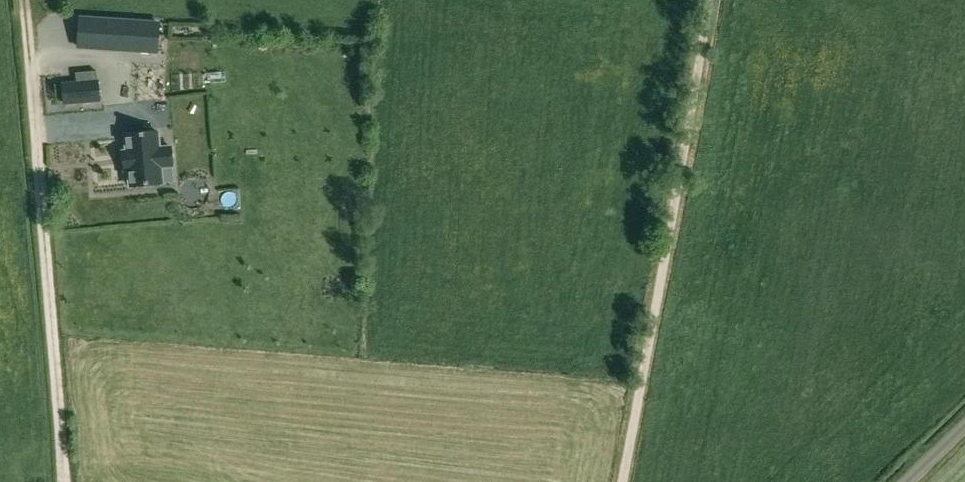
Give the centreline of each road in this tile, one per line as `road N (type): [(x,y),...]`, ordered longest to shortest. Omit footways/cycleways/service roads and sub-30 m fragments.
road 1 (unclassified): [(622,481),(711,0)]
road 2 (track): [(62,481),(11,0)]

